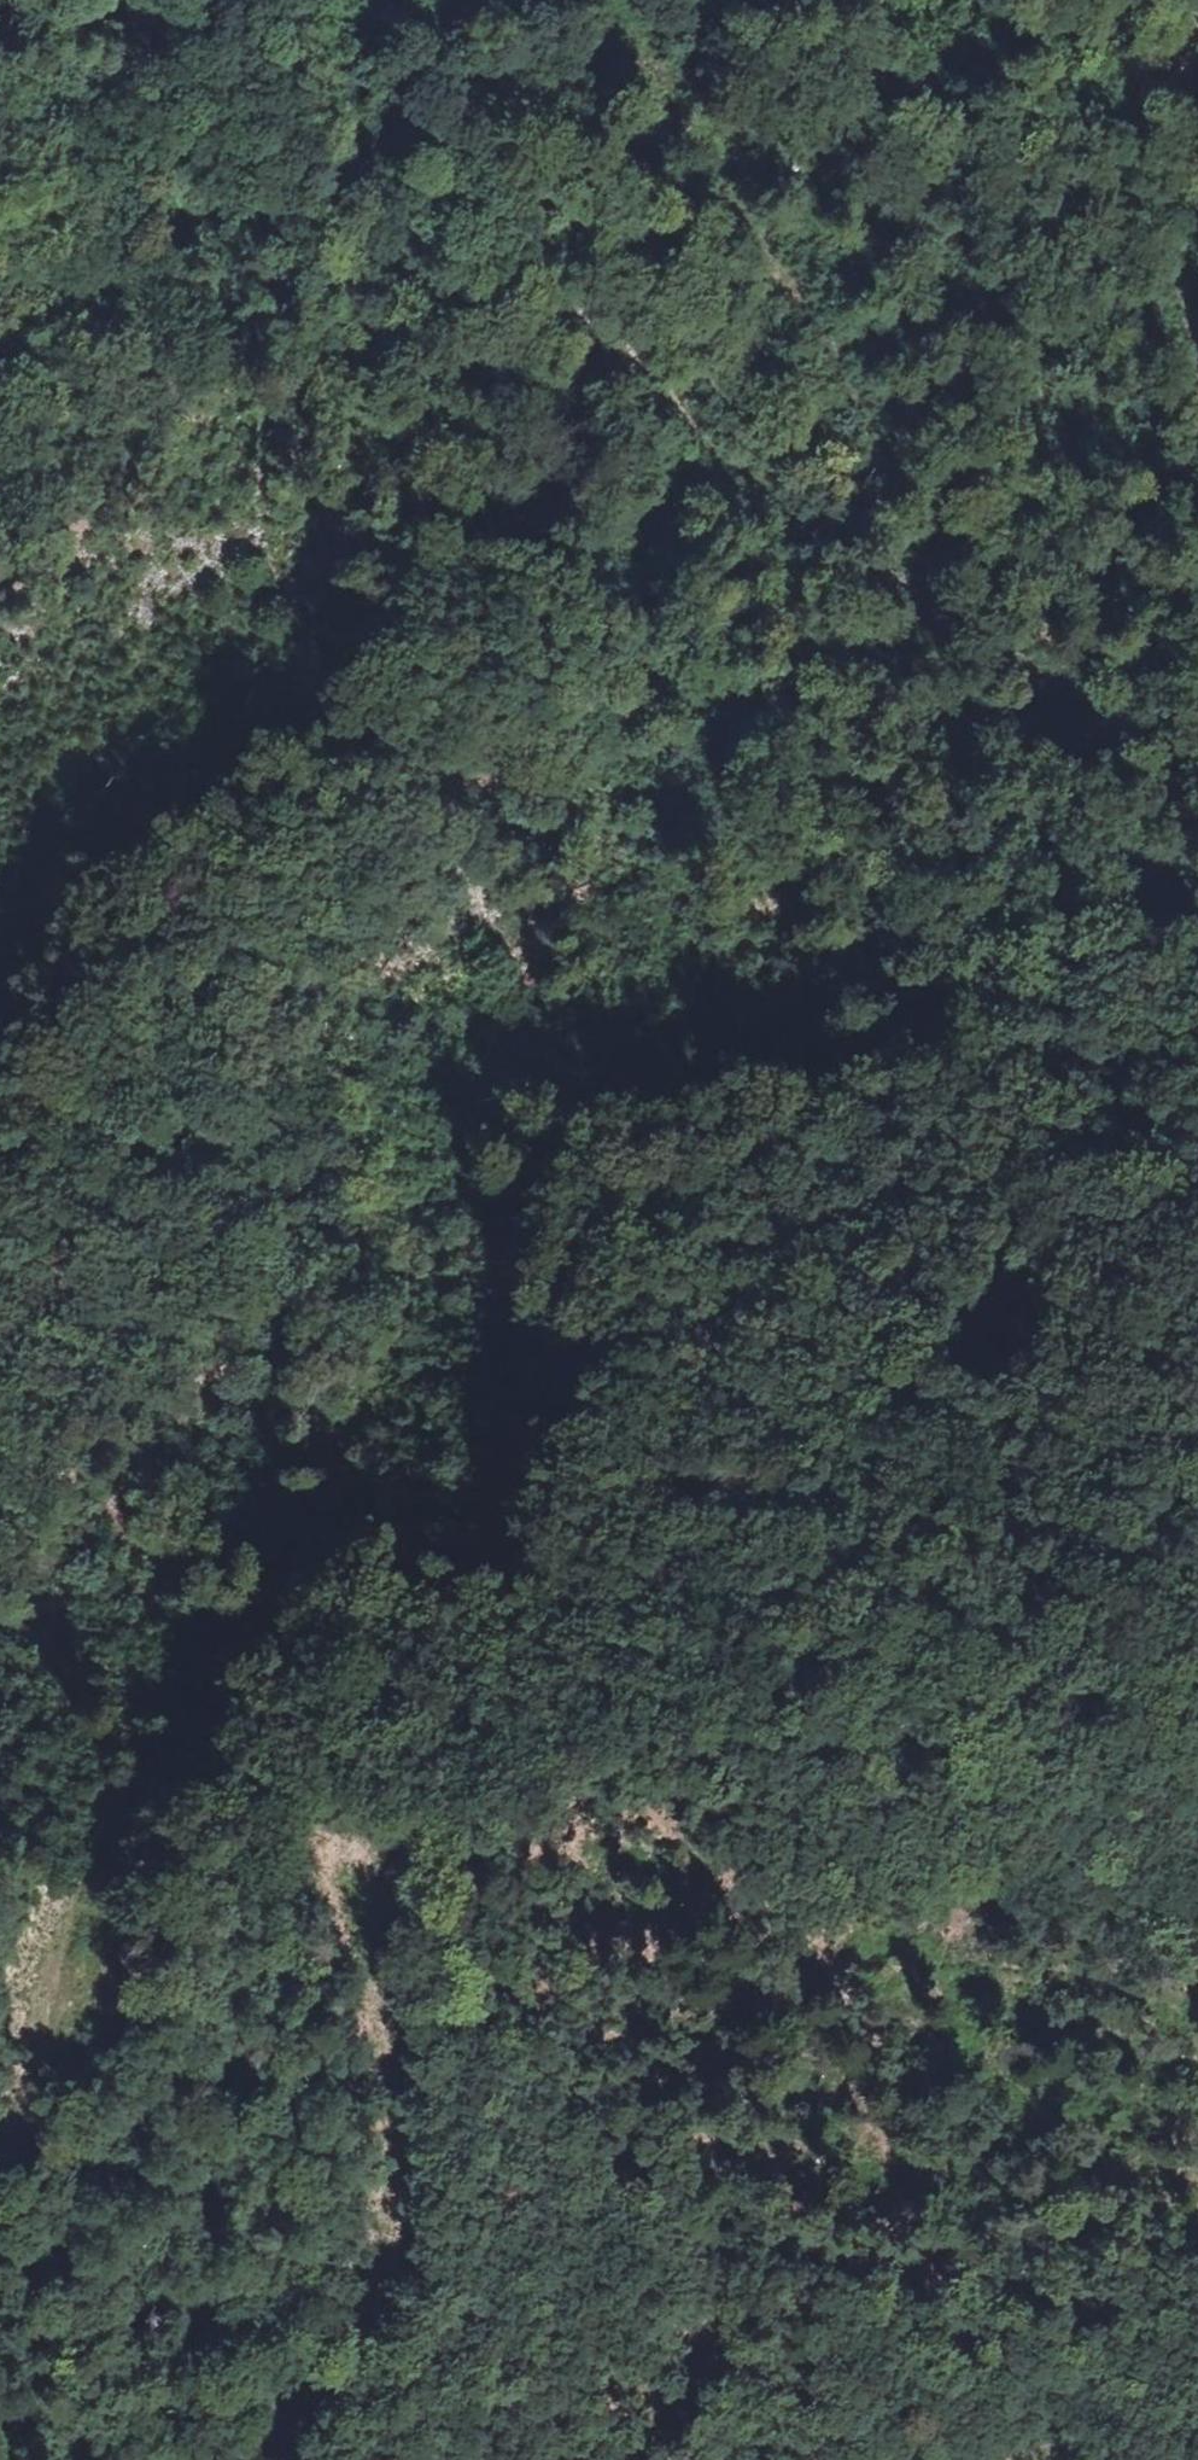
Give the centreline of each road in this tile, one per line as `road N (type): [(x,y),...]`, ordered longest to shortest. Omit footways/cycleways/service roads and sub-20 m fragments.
road 1 (track): [(1197,334),(1168,251),(1166,92),(1197,19)]
road 2 (track): [(0,2141),(47,2059),(65,1910)]

